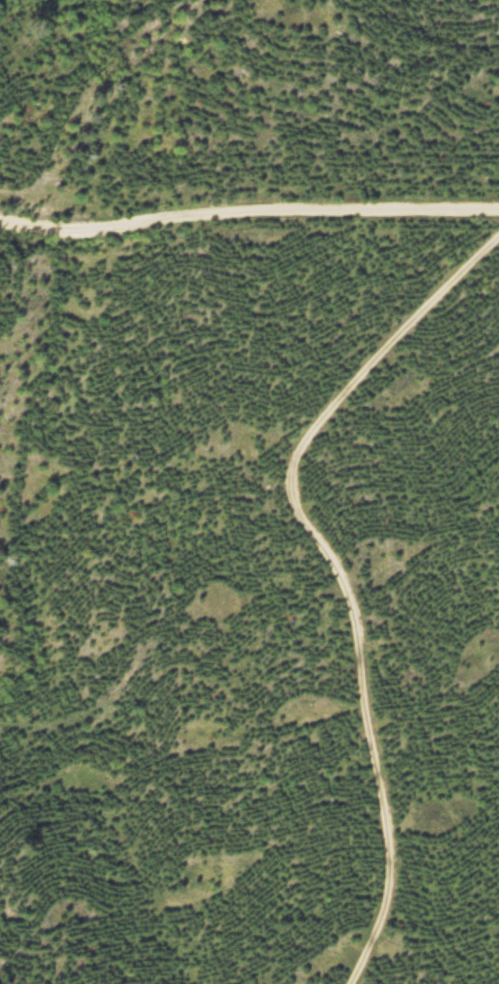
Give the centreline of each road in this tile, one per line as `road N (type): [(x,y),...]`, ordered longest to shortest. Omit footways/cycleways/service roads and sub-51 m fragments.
road 1 (track): [(0,920),(87,711),(258,493),(376,364),(498,257)]
road 2 (track): [(290,458),(291,515),(351,579),(393,914),(356,983)]
road 3 (residential): [(0,222),(93,232),(270,210),(498,206)]

